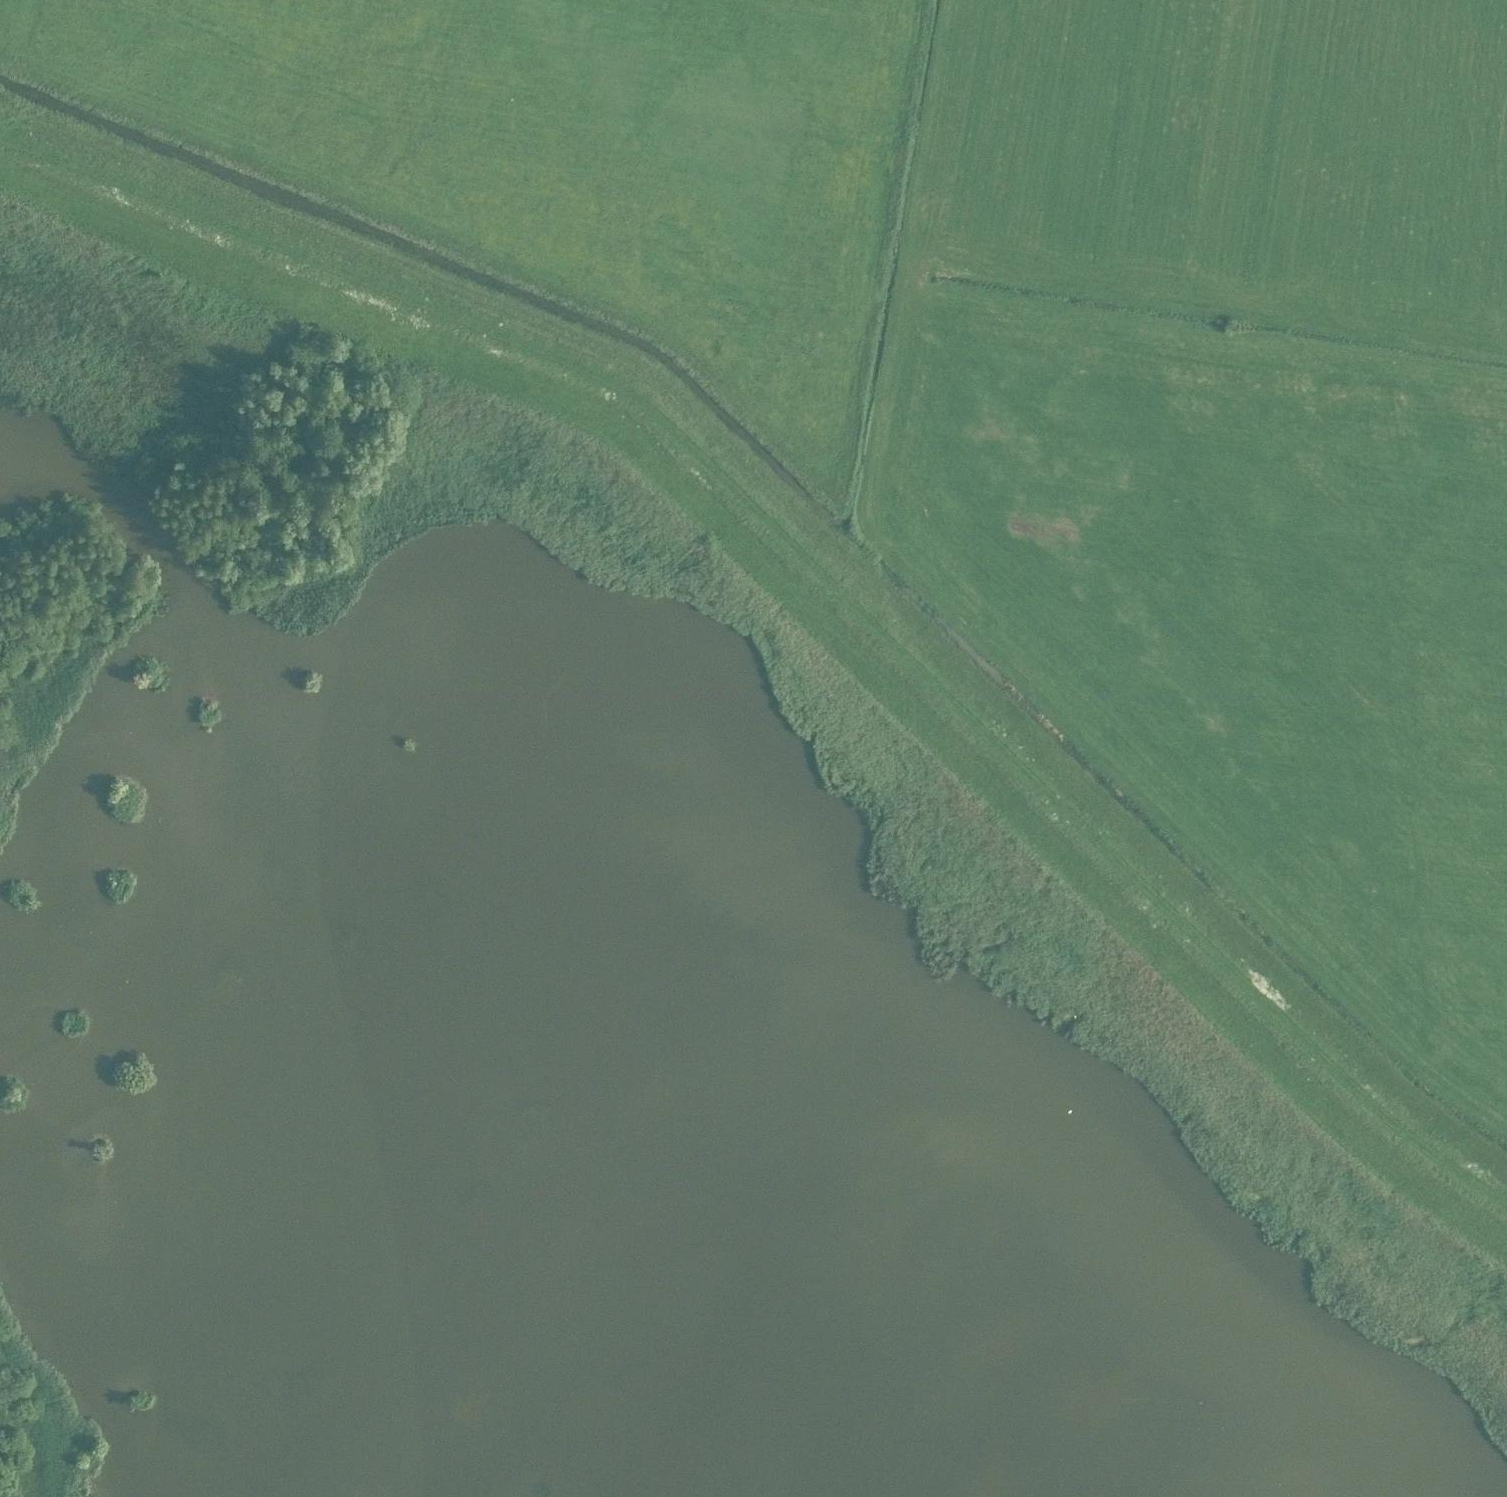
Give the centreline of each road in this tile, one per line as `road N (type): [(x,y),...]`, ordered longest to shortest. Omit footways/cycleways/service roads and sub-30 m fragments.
road 1 (track): [(1506,1208),(1440,1166),(935,698),(622,388),(0,134)]

